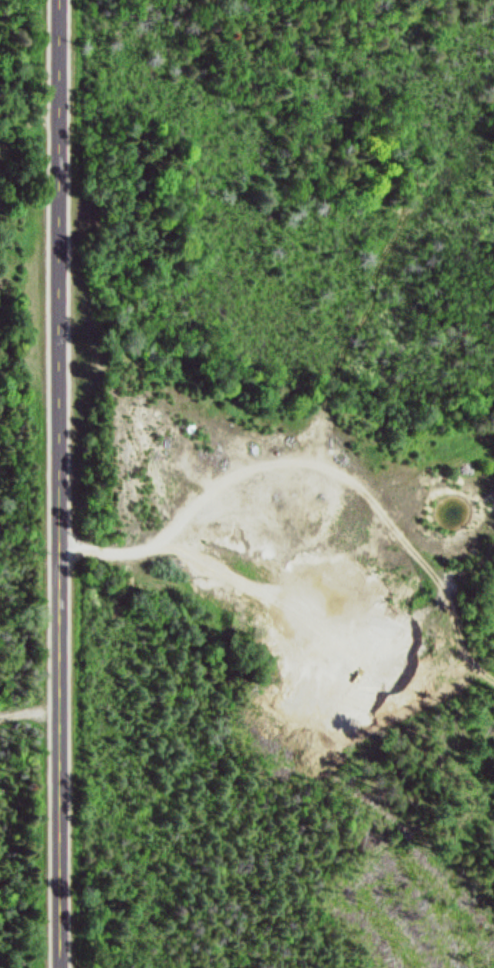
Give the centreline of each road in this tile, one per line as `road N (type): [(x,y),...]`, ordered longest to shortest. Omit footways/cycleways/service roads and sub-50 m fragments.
road 1 (secondary): [(53,967),(55,0)]
road 2 (track): [(493,687),(462,658),(433,580),(351,487),(328,473),(267,464),(197,493),(135,552),(53,550)]

